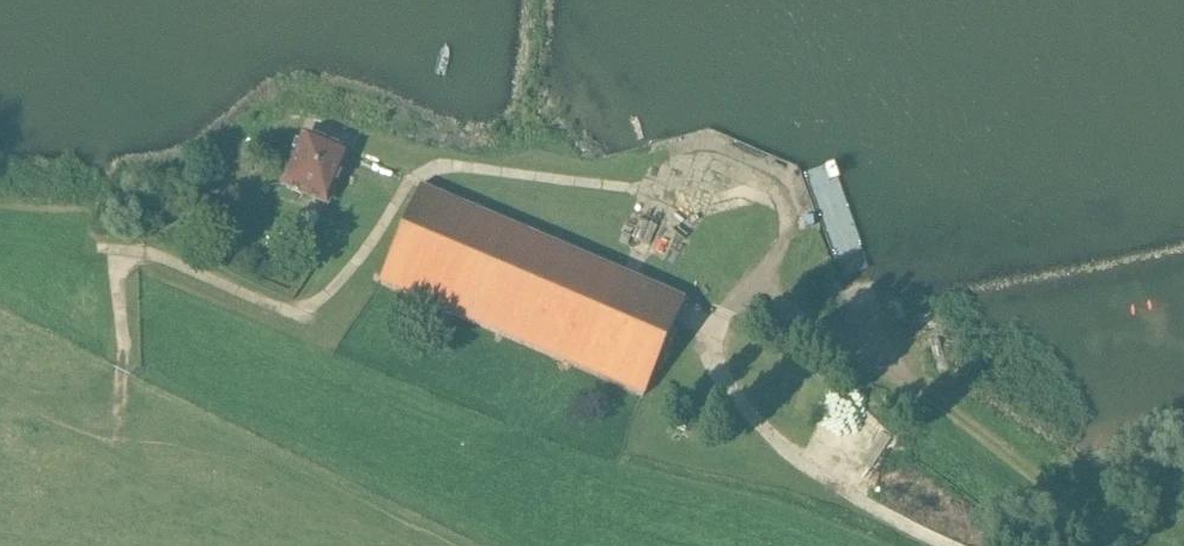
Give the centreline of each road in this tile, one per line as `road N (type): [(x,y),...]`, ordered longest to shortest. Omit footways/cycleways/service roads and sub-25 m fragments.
road 1 (track): [(120,441),(117,272),(129,255),(173,256),(279,309),(312,308),(369,248),(417,174),(451,165),(635,187),(731,224),(736,269),(715,359),(725,385),(796,462),(874,510),(958,545)]

